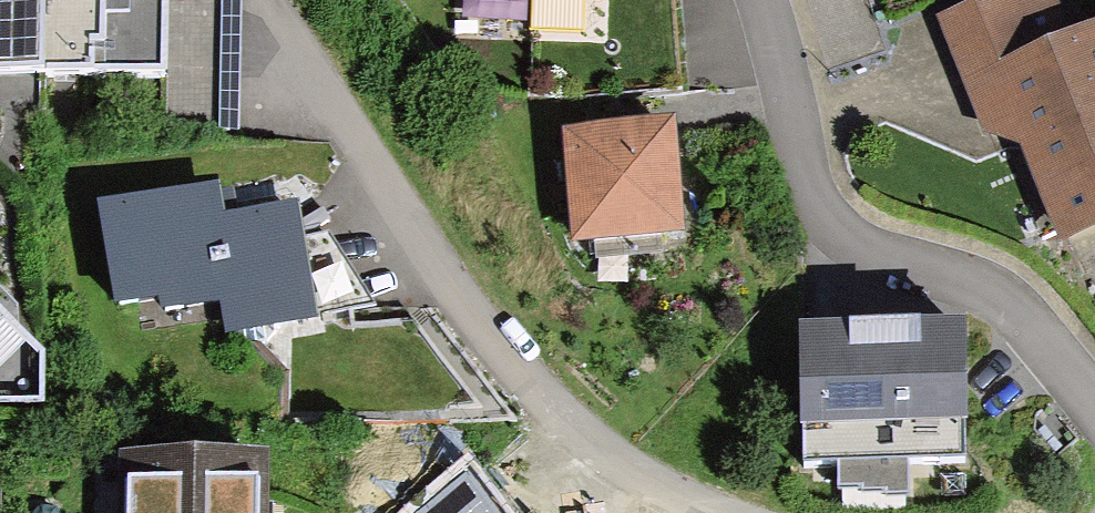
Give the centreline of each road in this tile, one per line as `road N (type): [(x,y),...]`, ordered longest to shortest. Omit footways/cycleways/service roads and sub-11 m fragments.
road 1 (residential): [(263,0),(423,258),(509,368),(549,411),(632,474),(715,512)]
road 2 (residential): [(762,0),(811,193),(832,229),(853,245),(959,279),(1011,306),(1094,407)]

